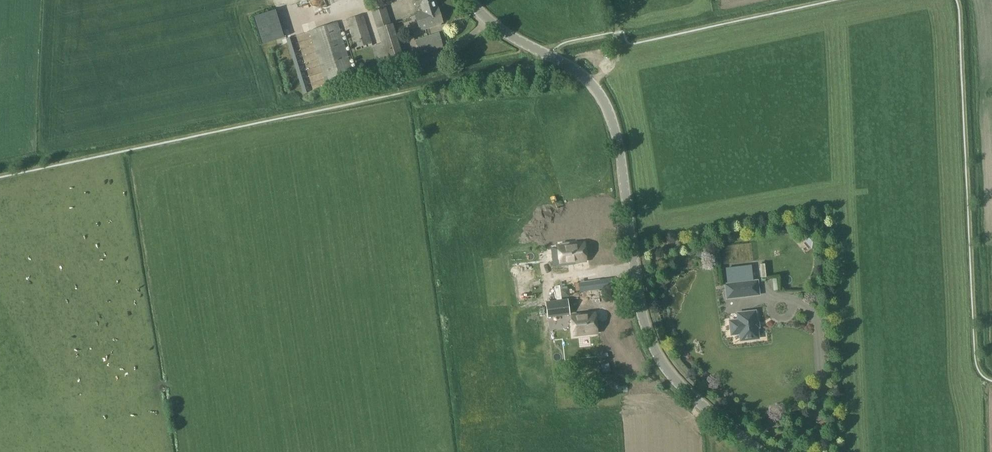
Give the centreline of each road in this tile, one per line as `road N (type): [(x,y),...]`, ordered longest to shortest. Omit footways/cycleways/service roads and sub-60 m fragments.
road 1 (unclassified): [(761,451),(656,354),(607,102),(584,73),(524,43),(470,0)]

